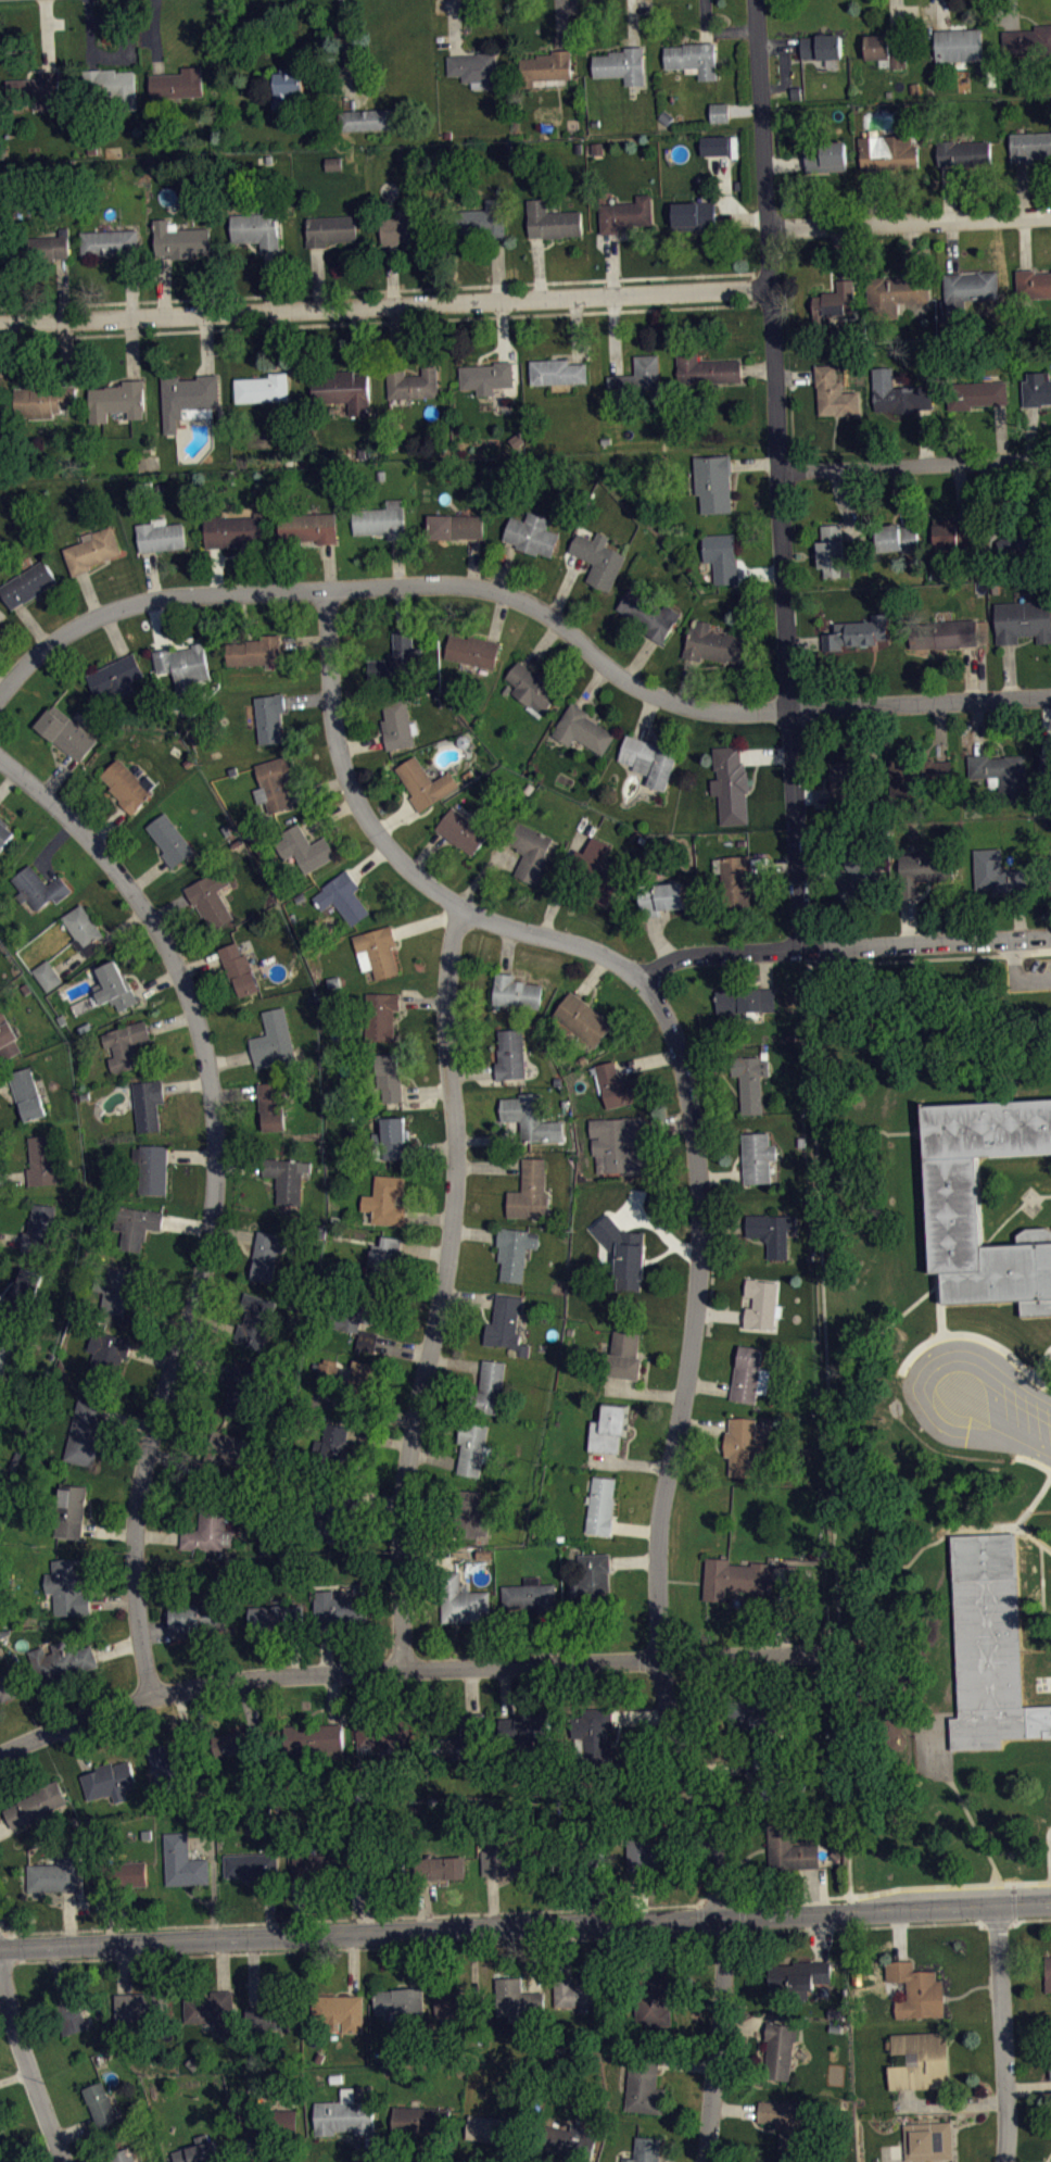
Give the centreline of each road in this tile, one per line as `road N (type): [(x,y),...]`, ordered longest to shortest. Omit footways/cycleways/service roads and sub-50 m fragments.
road 1 (residential): [(709,2161),(722,1916),(709,1835),(663,1706),(654,1554),(689,1347),(698,1199),(675,1043),(644,981)]
road 2 (residential): [(0,698),(24,668),(155,598),(466,583),(531,604),(645,693),(684,707),(723,713),(1050,698)]
road 3 (tertiary): [(0,1948),(1050,1903)]
road 4 (residential): [(151,1695),(134,1594),(135,1507),(206,1248),(216,1155),(211,1081),(181,977),(147,908),(0,759)]
road 5 (residential): [(800,947),(753,0)]
road 6 (residential): [(0,1753),(87,1714),(251,1675),(818,1649)]
road 7 (residential): [(402,1667),(404,1474),(441,1292),(454,1173),(444,1026),(459,906)]
road 8 (residential): [(0,324),(764,285)]
road 9 (residential): [(644,981),(584,944),(459,906),(390,849),(335,749),(328,588)]
road 10 (residential): [(644,981),(675,959),(1050,935)]
road 11 (residential): [(763,227),(1050,213)]
road 12 (residential): [(777,469),(1050,457)]
road 13 (residential): [(1001,2161),(998,1906)]
road 14 (residential): [(65,2161),(0,1965)]

